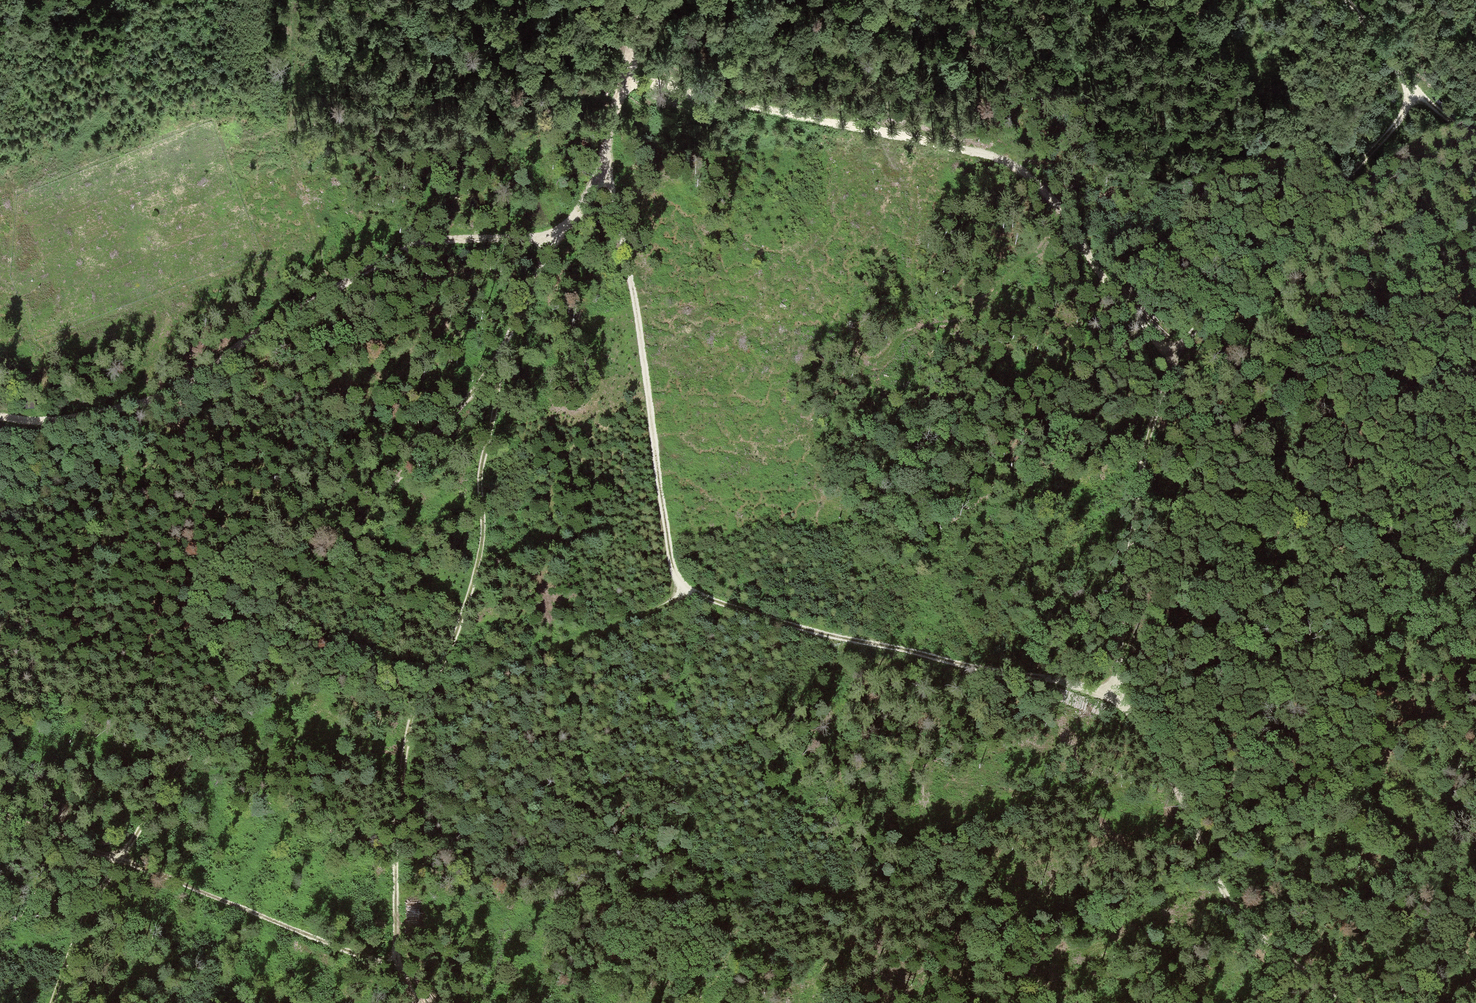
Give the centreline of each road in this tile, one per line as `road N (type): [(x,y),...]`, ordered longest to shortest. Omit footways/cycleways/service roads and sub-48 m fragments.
road 1 (track): [(0,709),(300,722),(511,667),(651,614),(684,590),(669,547),(606,170),(646,0)]
road 2 (track): [(625,76),(992,156),(1050,197),(1092,263),(1173,359),(1144,455),(1116,695)]
road 3 (track): [(397,966),(396,795),(407,736),(450,658),(483,532),(480,474),(509,349),(559,232),(606,170)]
road 4 (track): [(684,590),(815,633),(1116,695),(1149,738),(1238,916),(1342,1002)]
road 5 (track): [(52,1002),(76,927),(113,858),(138,835),(210,716),(311,574),(509,349)]
road 6 (track): [(0,417),(65,421),(152,401),(186,385),(252,330),(396,252),(430,240),(531,241),(559,232)]
road 7 (track): [(0,812),(397,966),(416,1002)]
road 8 (track): [(1173,359),(1229,292),(1359,165),(1415,93)]
road 9 (track): [(1346,0),(1395,71),(1475,160)]
road 10 (track): [(76,927),(8,817)]

